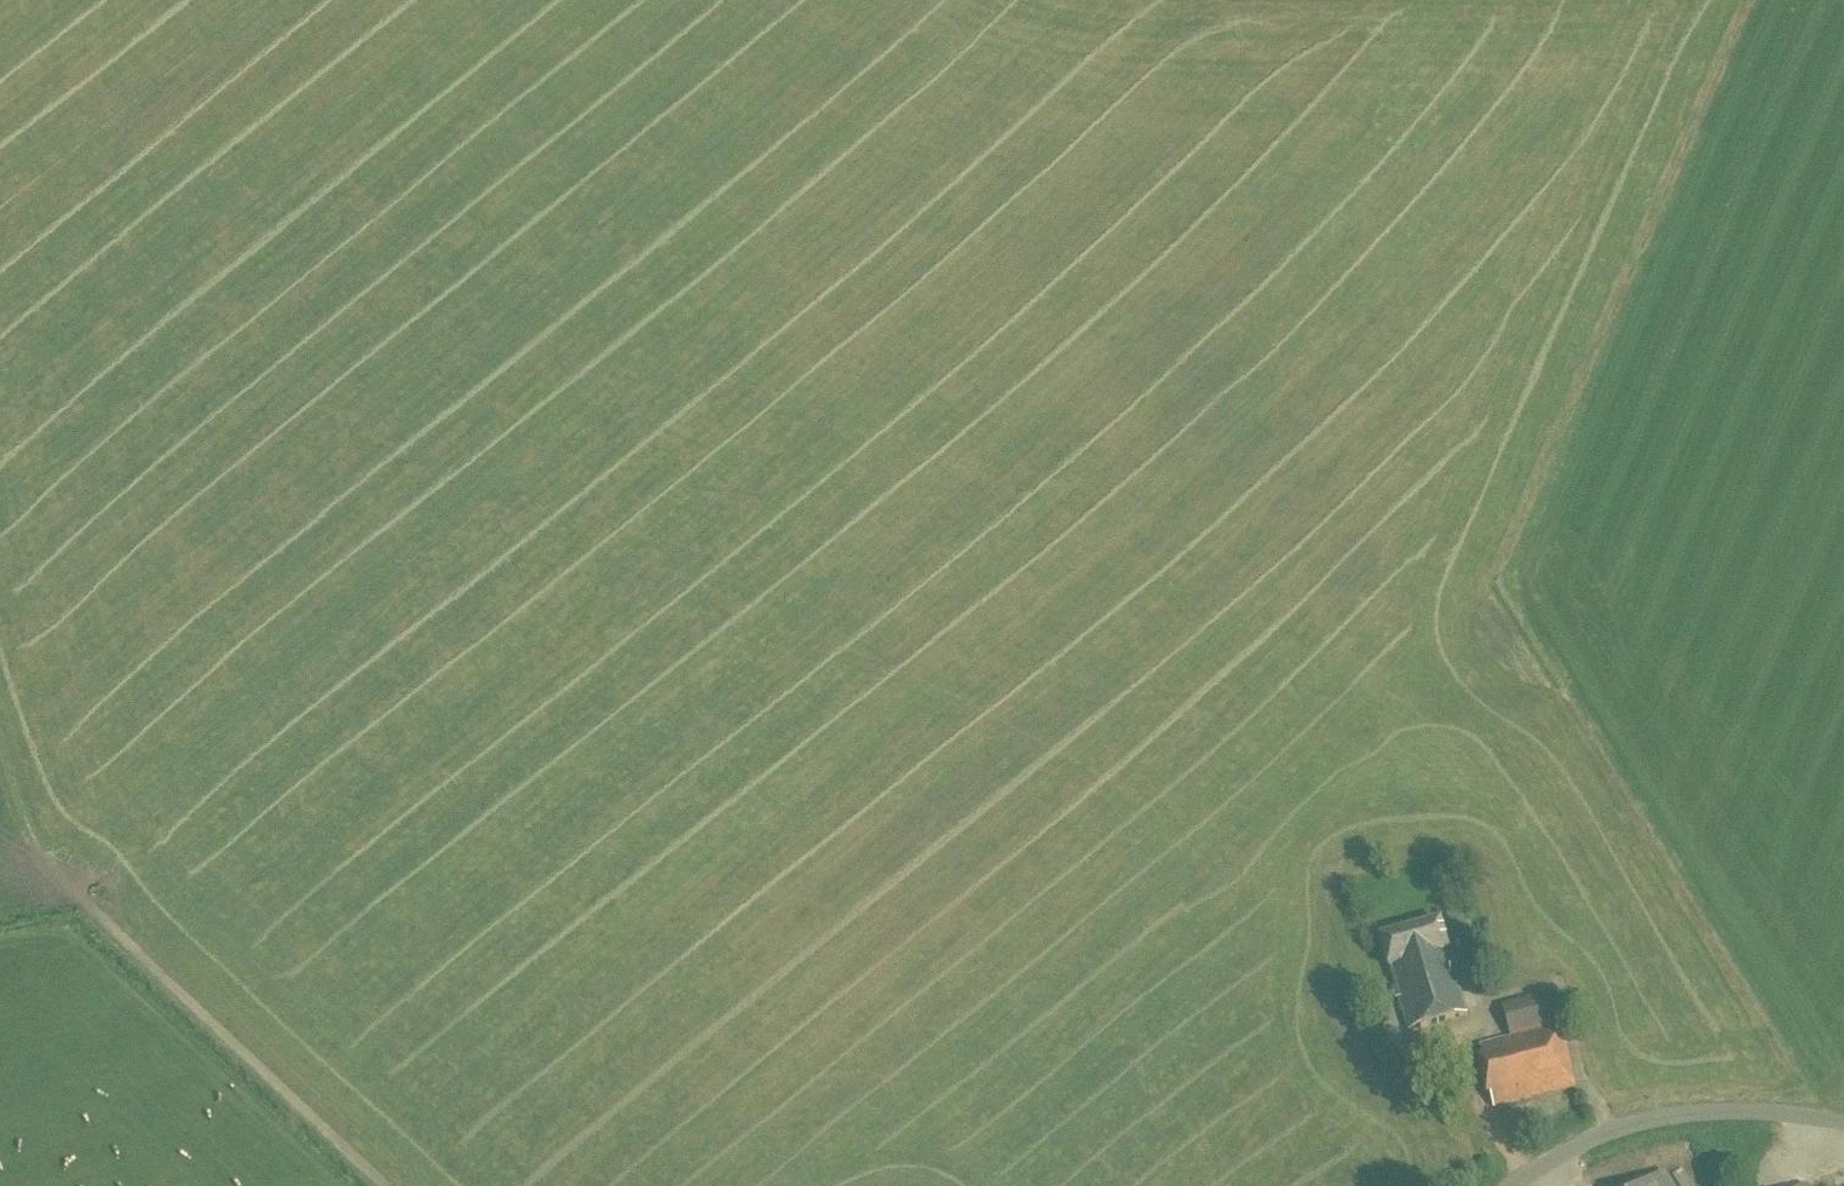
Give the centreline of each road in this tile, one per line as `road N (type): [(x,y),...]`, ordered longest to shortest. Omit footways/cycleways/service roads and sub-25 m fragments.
road 1 (unclassified): [(1511,1185),(1589,1139),(1651,1119),(1731,1111),(1843,1121)]

